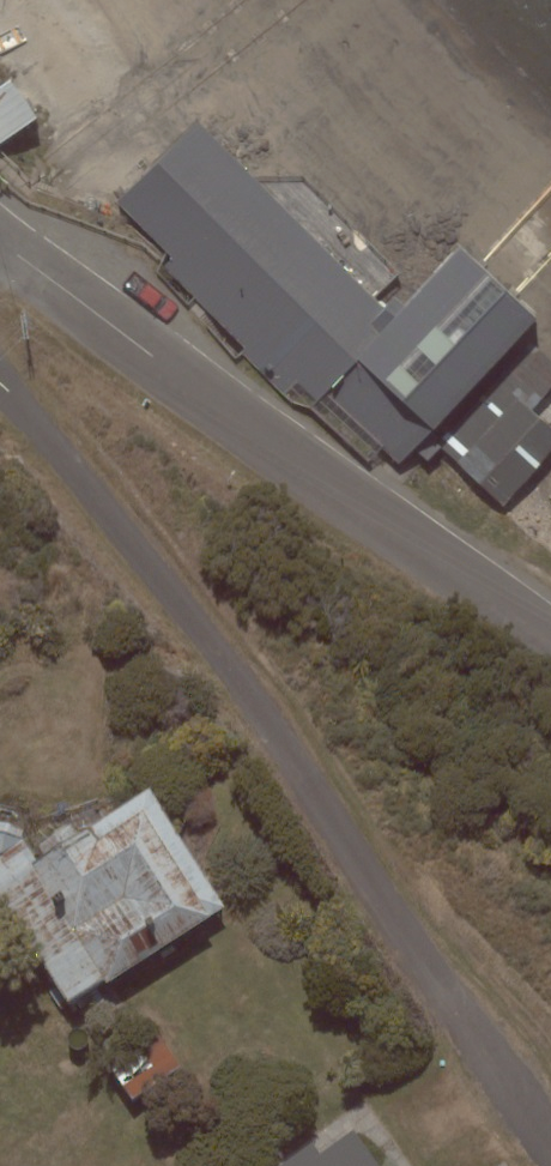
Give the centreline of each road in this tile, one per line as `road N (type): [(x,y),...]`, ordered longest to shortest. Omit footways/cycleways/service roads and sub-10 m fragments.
road 1 (residential): [(550,1142),(235,672),(0,383)]
road 2 (residential): [(0,245),(550,635)]

